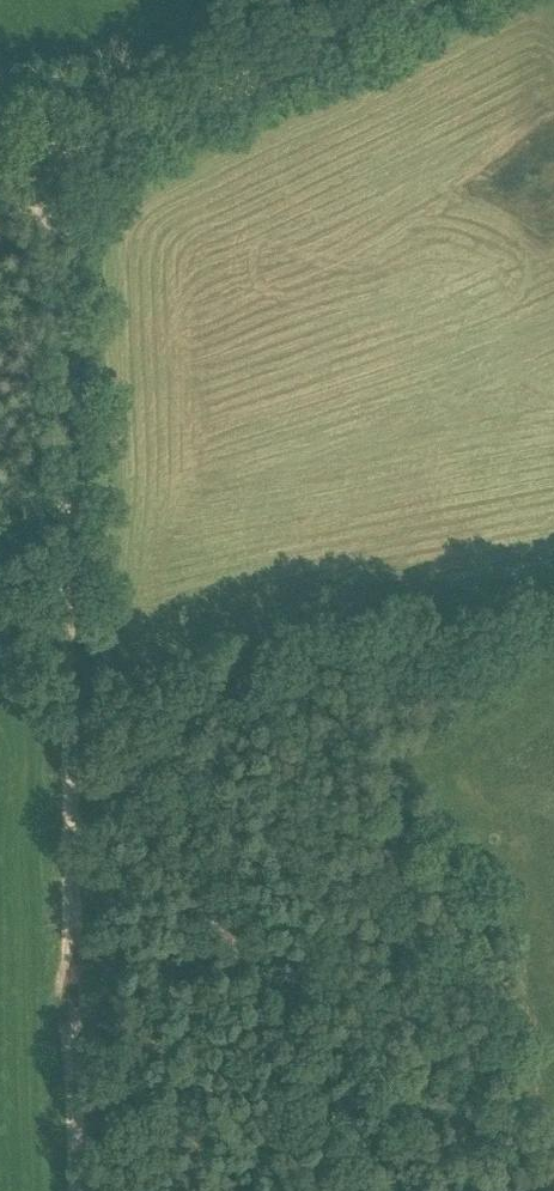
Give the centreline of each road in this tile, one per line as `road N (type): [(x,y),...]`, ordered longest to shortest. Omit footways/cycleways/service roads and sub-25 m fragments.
road 1 (track): [(0,210),(57,169),(57,564),(76,1190)]
road 2 (track): [(60,673),(427,1190)]
road 3 (track): [(406,0),(57,169),(0,165)]

